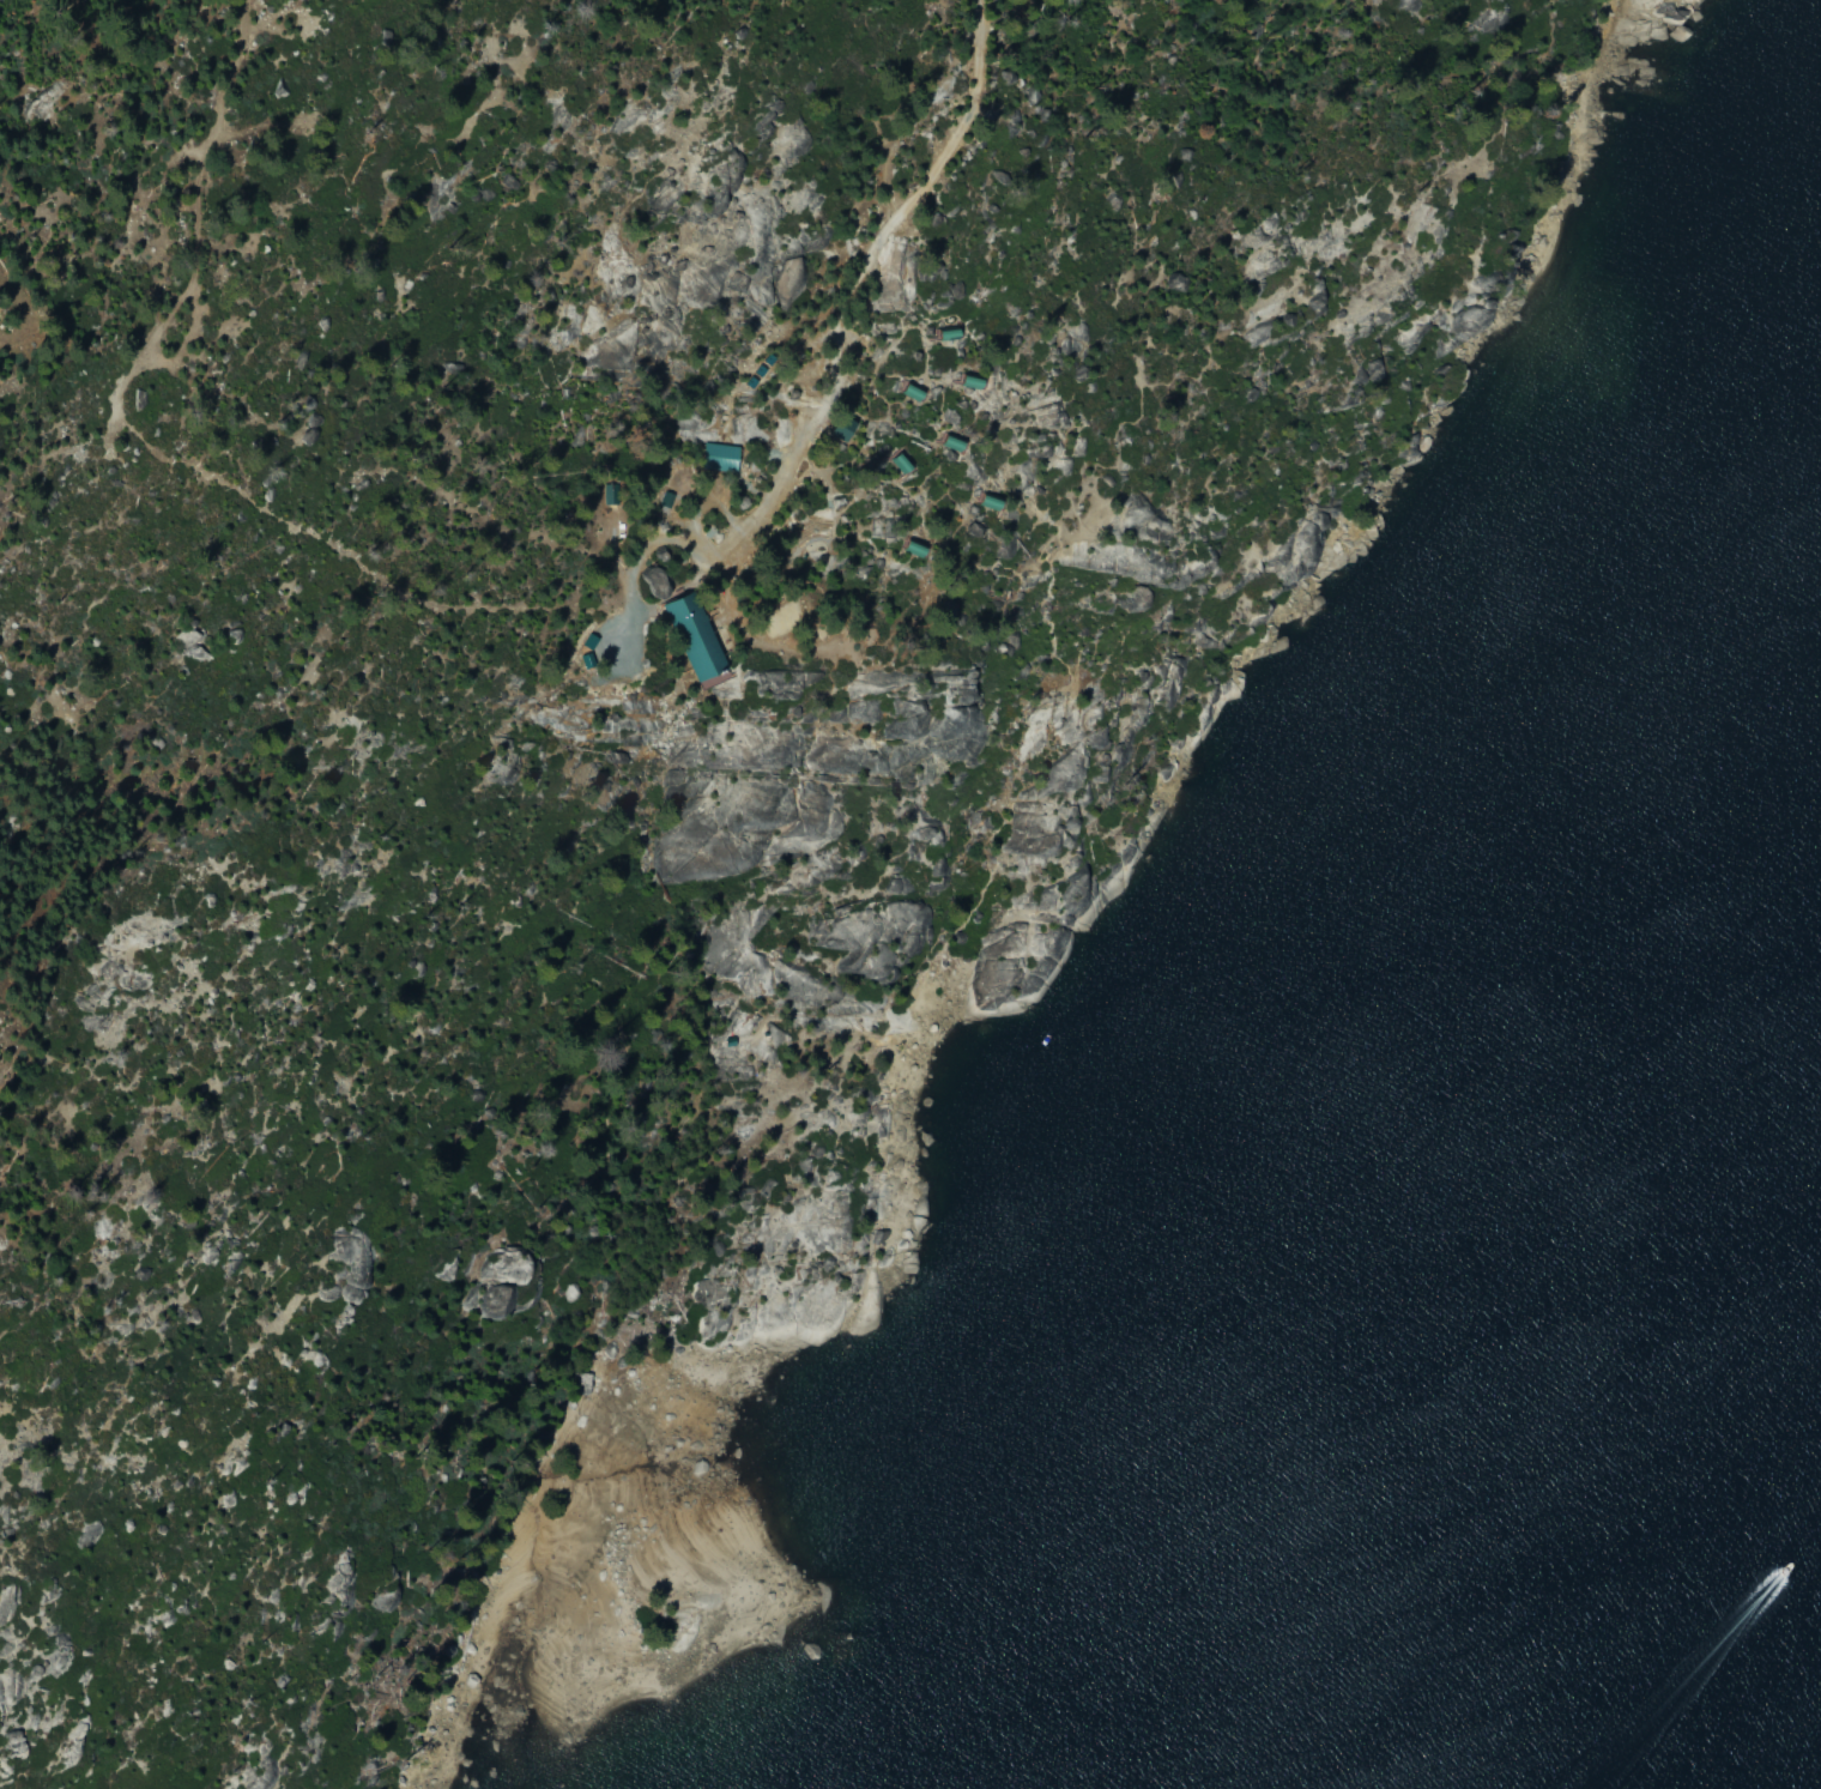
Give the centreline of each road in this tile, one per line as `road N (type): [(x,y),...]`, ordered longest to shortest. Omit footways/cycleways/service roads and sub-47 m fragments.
road 1 (track): [(574,482),(799,530),(890,248),(993,32),(993,0)]
road 2 (track): [(181,327),(259,183),(265,20),(275,0)]

